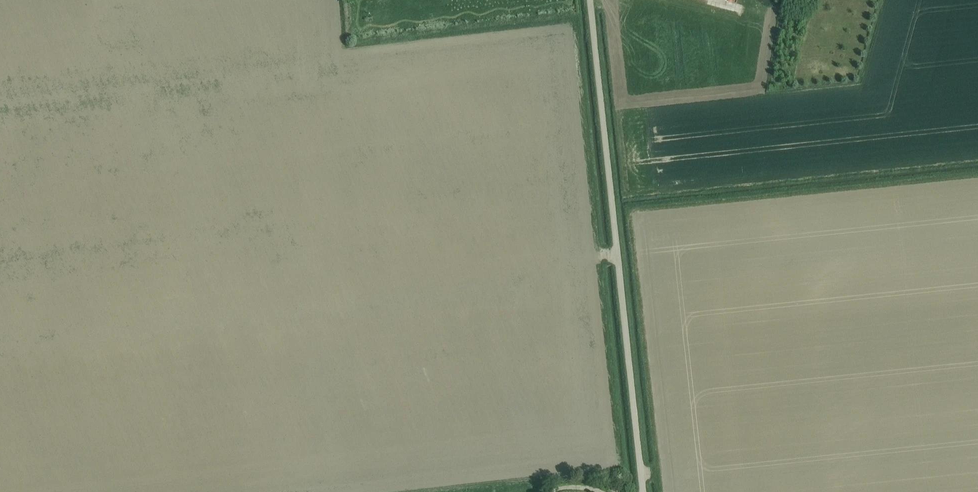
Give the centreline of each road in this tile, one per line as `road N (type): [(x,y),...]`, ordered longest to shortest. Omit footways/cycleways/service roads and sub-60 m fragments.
road 1 (unclassified): [(646,491),(591,0)]

